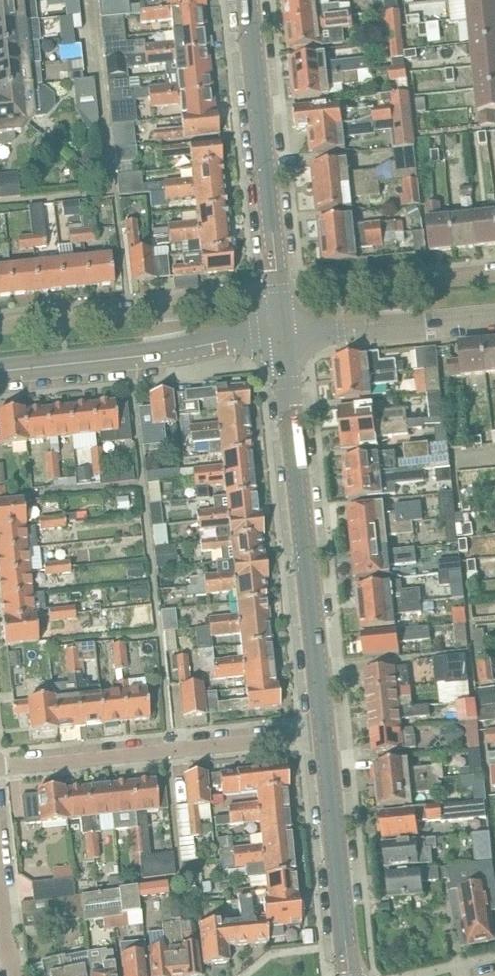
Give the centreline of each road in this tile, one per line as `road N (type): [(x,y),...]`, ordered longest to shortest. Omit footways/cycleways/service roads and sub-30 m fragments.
road 1 (tertiary): [(325,732),(285,335)]
road 2 (residential): [(285,335),(248,0)]
road 3 (residential): [(0,768),(325,732)]
road 4 (tertiary): [(351,975),(325,732)]
road 5 (residential): [(0,370),(194,347)]
road 6 (residential): [(150,310),(0,326)]

